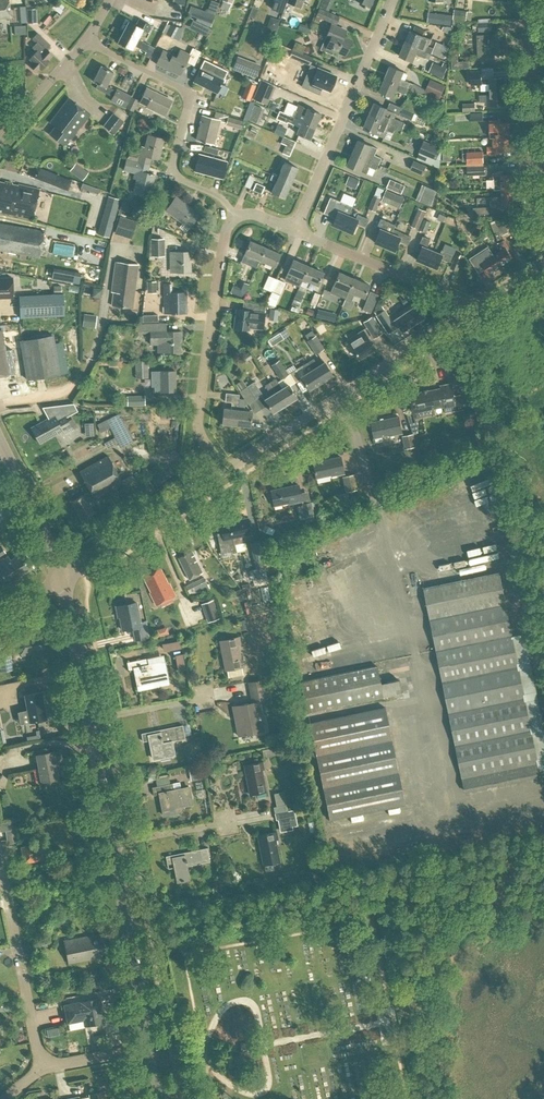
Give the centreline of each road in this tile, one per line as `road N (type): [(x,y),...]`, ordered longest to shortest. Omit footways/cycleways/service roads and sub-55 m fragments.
road 1 (unclassified): [(223,471),(465,313)]
road 2 (residential): [(233,215),(174,173),(186,93),(86,41)]
road 3 (residential): [(223,471),(198,420),(233,215)]
road 4 (residential): [(295,230),(393,0)]
road 5 (residential): [(543,212),(529,0)]
road 6 (tertiary): [(150,1048),(112,846)]
road 7 (unclassified): [(62,577),(223,471)]
road 8 (residential): [(465,313),(456,297),(295,230)]
road 9 (residential): [(42,1068),(0,882)]
road 10 (tertiary): [(62,577),(0,443)]
road 11 (tertiary): [(89,720),(62,577)]
road 12 (residential): [(0,141),(86,41)]
road 13 (tertiary): [(112,846),(89,720)]

